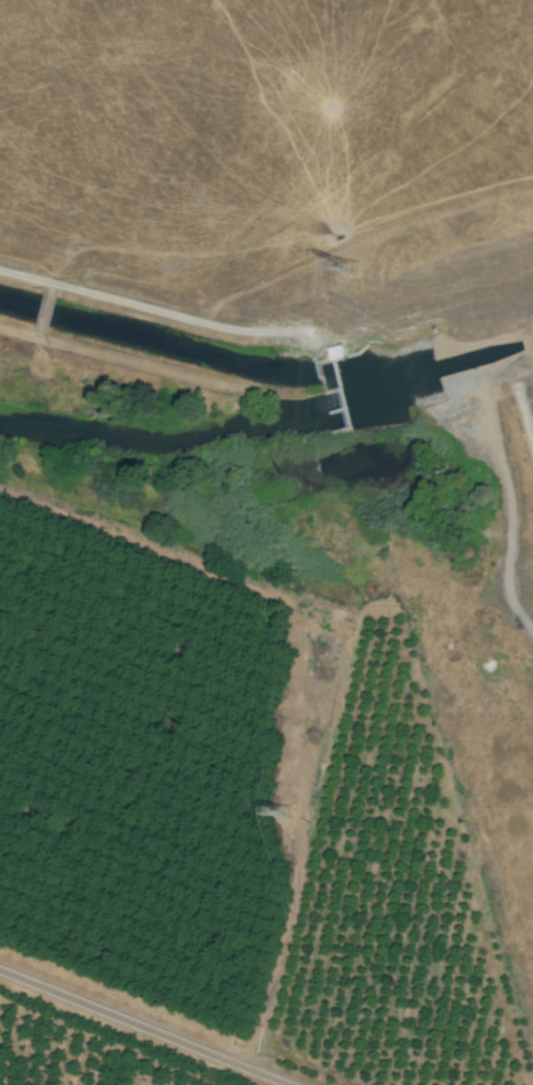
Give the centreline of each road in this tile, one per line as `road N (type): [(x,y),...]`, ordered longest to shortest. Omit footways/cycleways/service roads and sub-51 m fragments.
road 1 (residential): [(0,973),(287,1084)]

